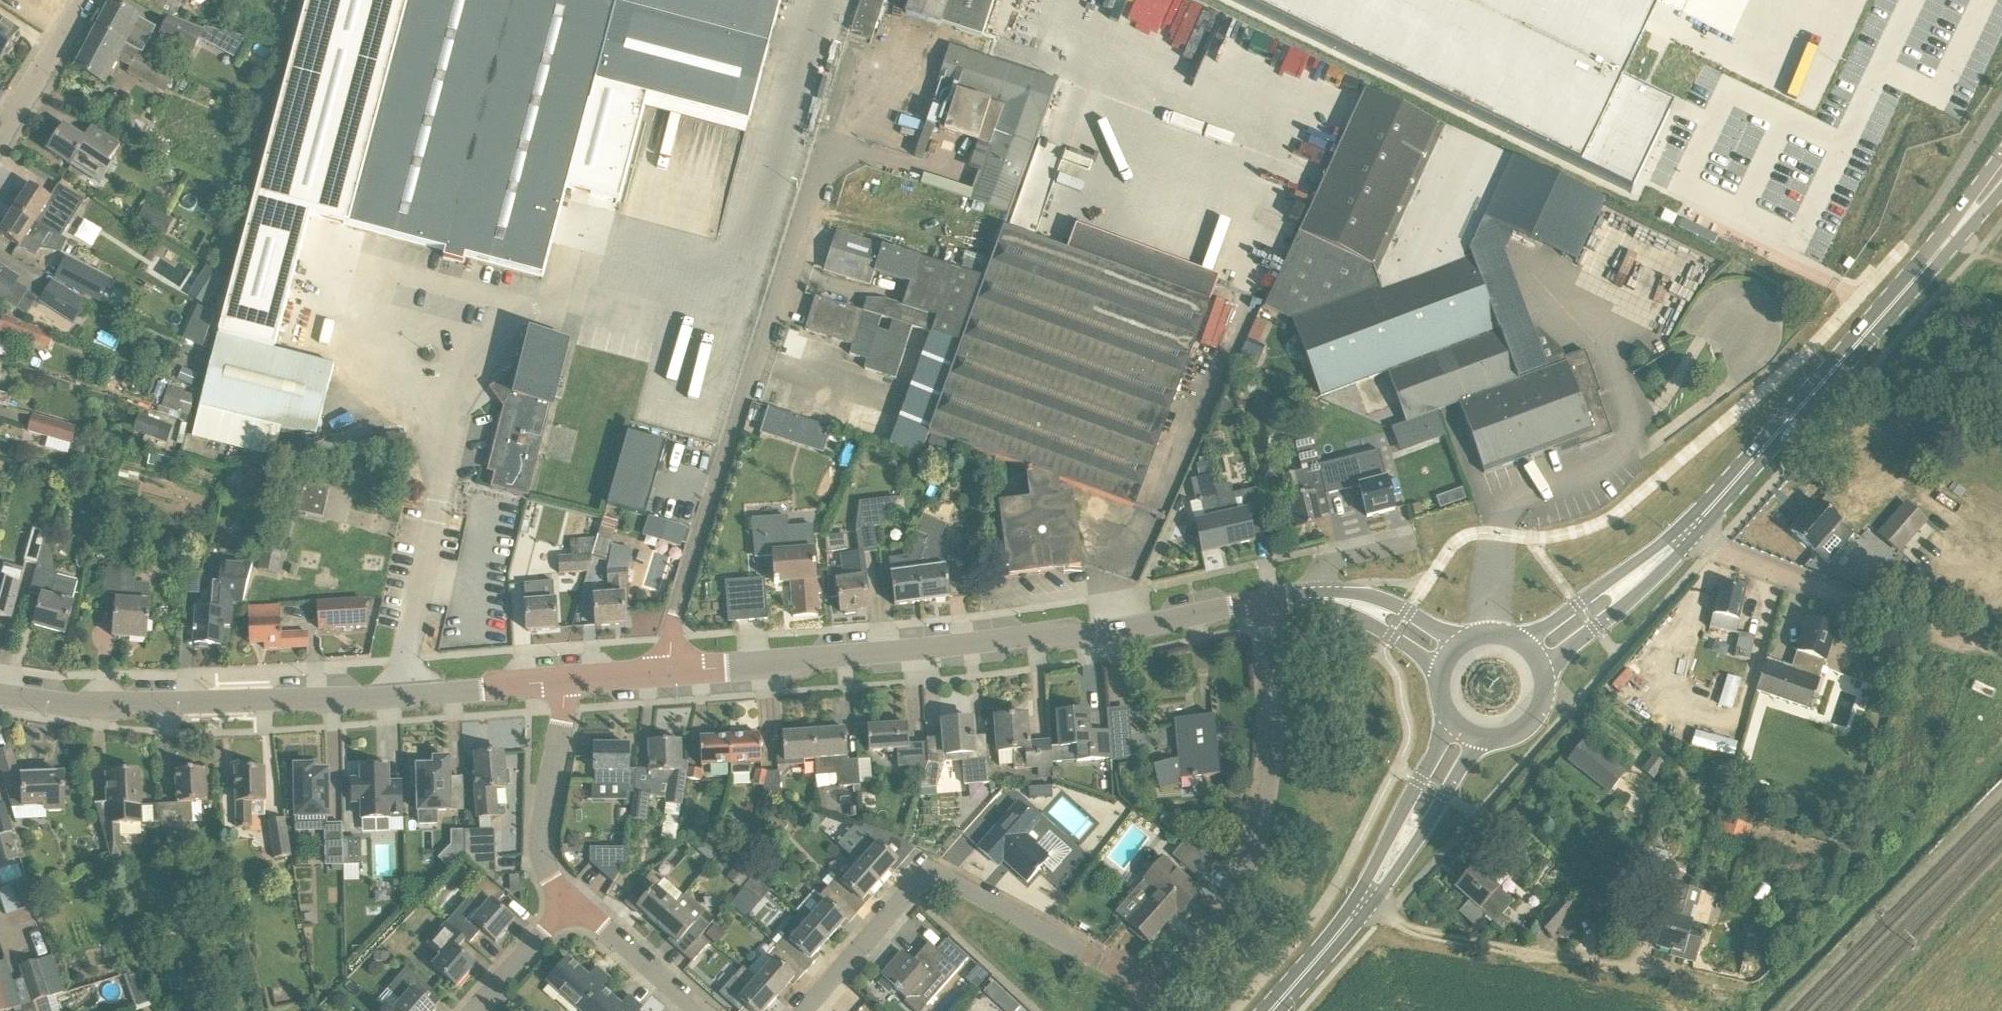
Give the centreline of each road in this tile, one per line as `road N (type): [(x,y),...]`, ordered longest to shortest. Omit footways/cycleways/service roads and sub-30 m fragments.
road 1 (residential): [(673,671),(674,627),(866,63)]
road 2 (tertiary): [(673,671),(1042,633),(1096,636),(1266,602)]
road 3 (tertiary): [(0,694),(80,705),(350,700),(564,681)]
road 4 (residential): [(801,1010),(917,882),(945,874),(1164,1002)]
road 5 (residential): [(1164,1002),(1211,938),(1257,854),(1273,742),(1266,602)]
road 6 (secondary): [(1694,524),(1954,235)]
road 7 (unclassified): [(2001,653),(1716,545),(1694,524)]
road 8 (unclassified): [(1672,981),(1420,929),(1364,904)]
road 9 (residential): [(569,903),(550,880),(540,843),(564,681)]
road 10 (secondary): [(1364,904),(1487,737)]
road 11 (secondary): [(1450,717),(1364,904)]
road 12 (secondary): [(1542,671),(1618,608),(1669,550)]
road 13 (secondary): [(1669,550),(1520,641)]
road 14 (residential): [(701,1010),(569,903)]
road 15 (tertiary): [(1463,642),(1384,600),(1311,597)]
road 16 (residential): [(0,137),(84,0)]
road 17 (tertiary): [(1311,597),(1393,636),(1442,671)]
road 18 (secondary): [(1270,1010),(1364,904)]
road 19 (residential): [(477,1010),(569,903)]
road 20 (residential): [(1416,542),(1320,568),(1311,597)]

